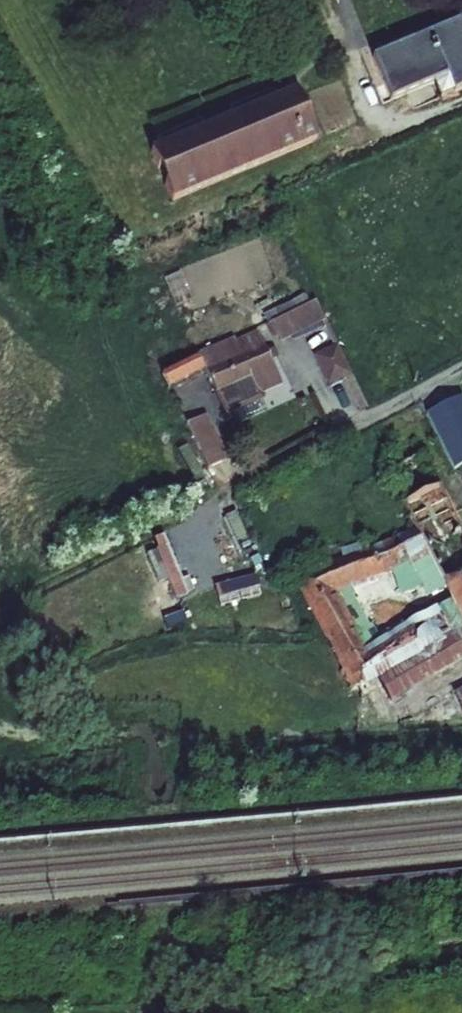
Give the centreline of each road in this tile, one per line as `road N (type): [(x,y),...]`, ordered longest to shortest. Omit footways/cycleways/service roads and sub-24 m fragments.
road 1 (track): [(0,604),(461,362)]

